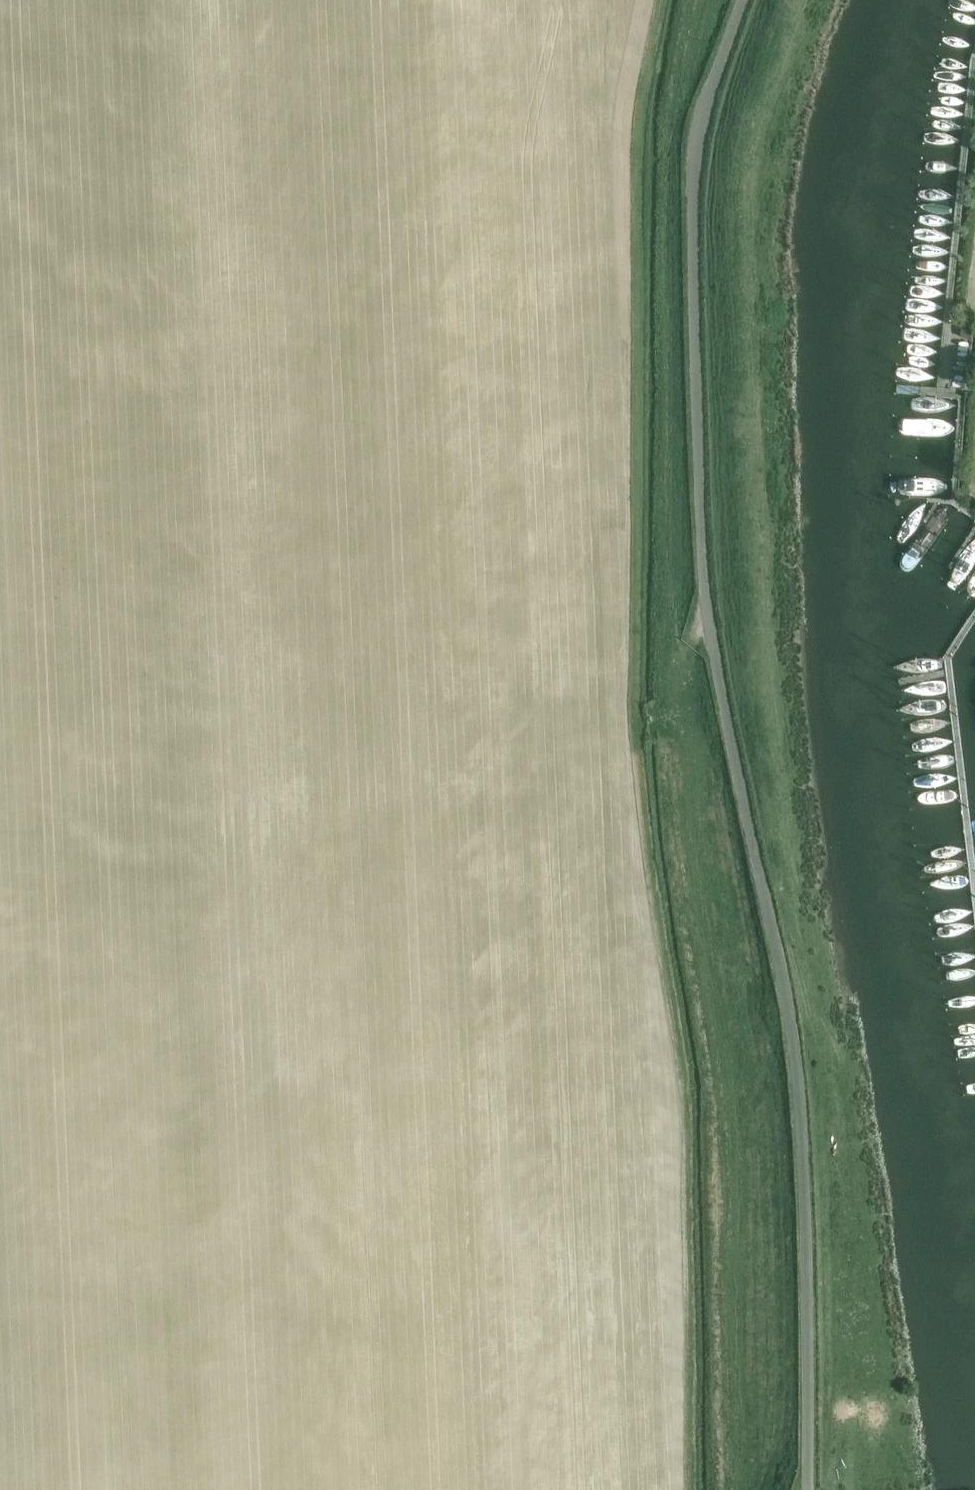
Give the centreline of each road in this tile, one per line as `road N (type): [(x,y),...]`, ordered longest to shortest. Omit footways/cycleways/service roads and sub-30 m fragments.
road 1 (unclassified): [(806,1489),(794,1045),(709,626),(698,529),(693,179),(715,79),(743,0)]

